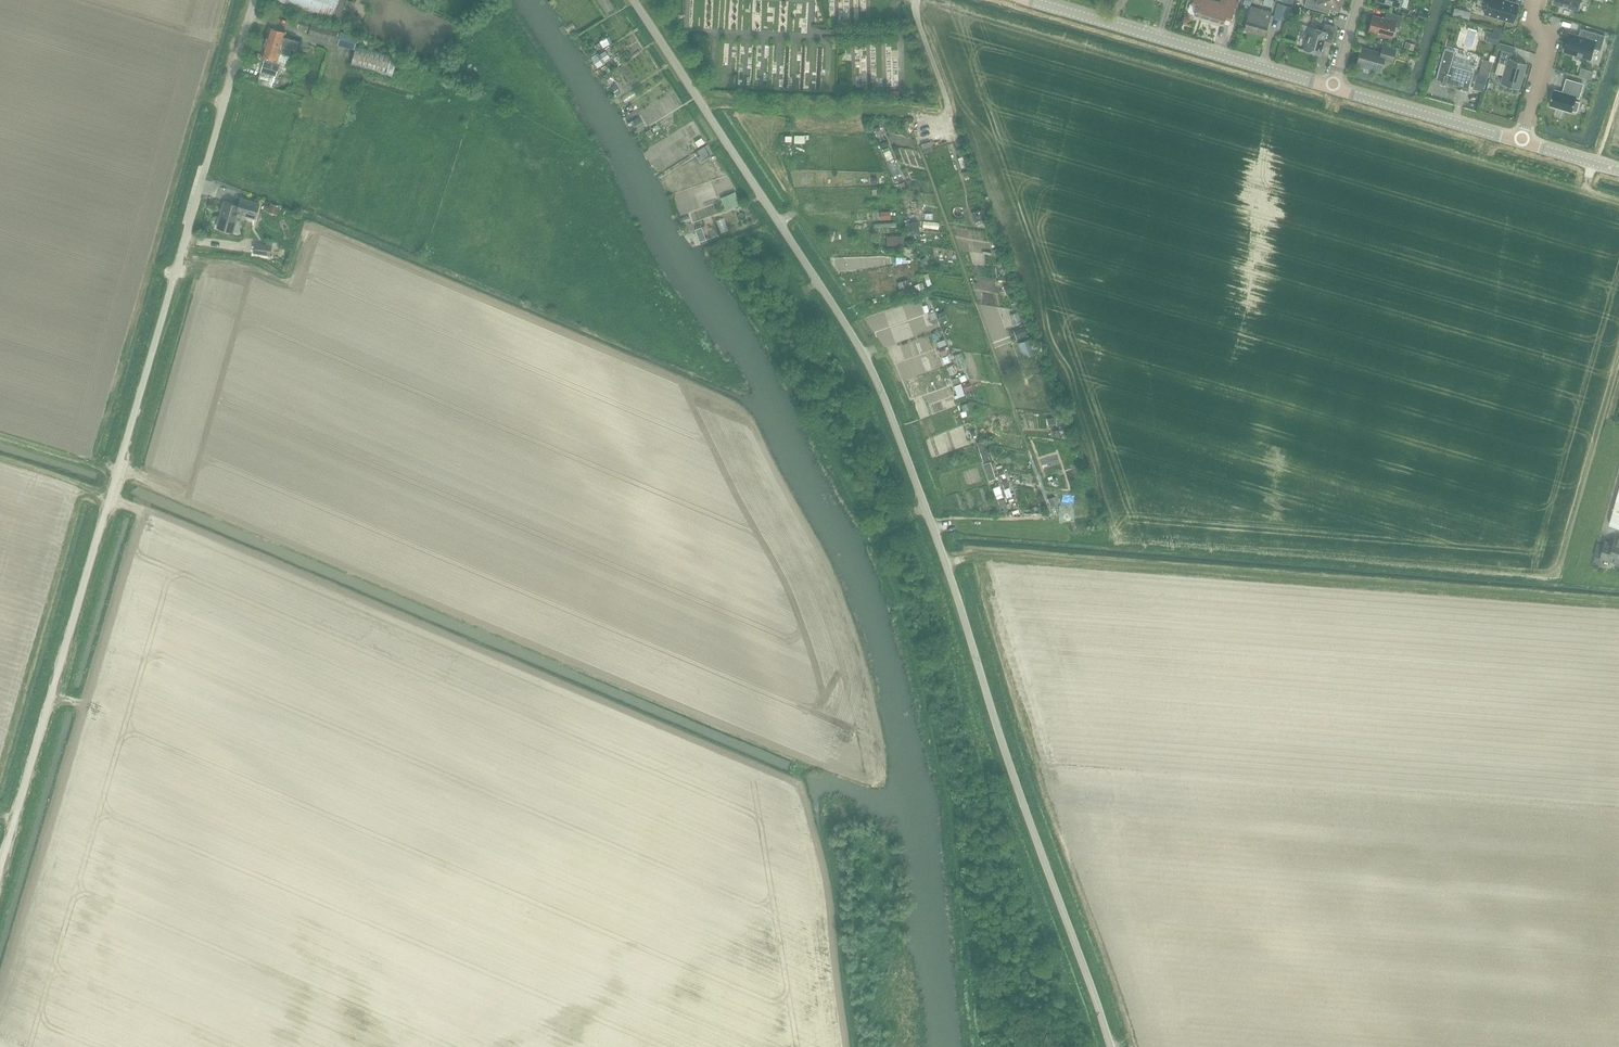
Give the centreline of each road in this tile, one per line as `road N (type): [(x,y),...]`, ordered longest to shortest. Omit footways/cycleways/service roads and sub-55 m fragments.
road 1 (tertiary): [(1110,1046),(945,561),(868,363),(634,0)]
road 2 (unclassified): [(0,867),(254,0)]
road 3 (unclassified): [(1333,88),(1028,0)]
road 4 (unclassified): [(1520,142),(1333,88)]
road 5 (residential): [(1520,142),(1549,46),(1535,18),(1538,0)]

